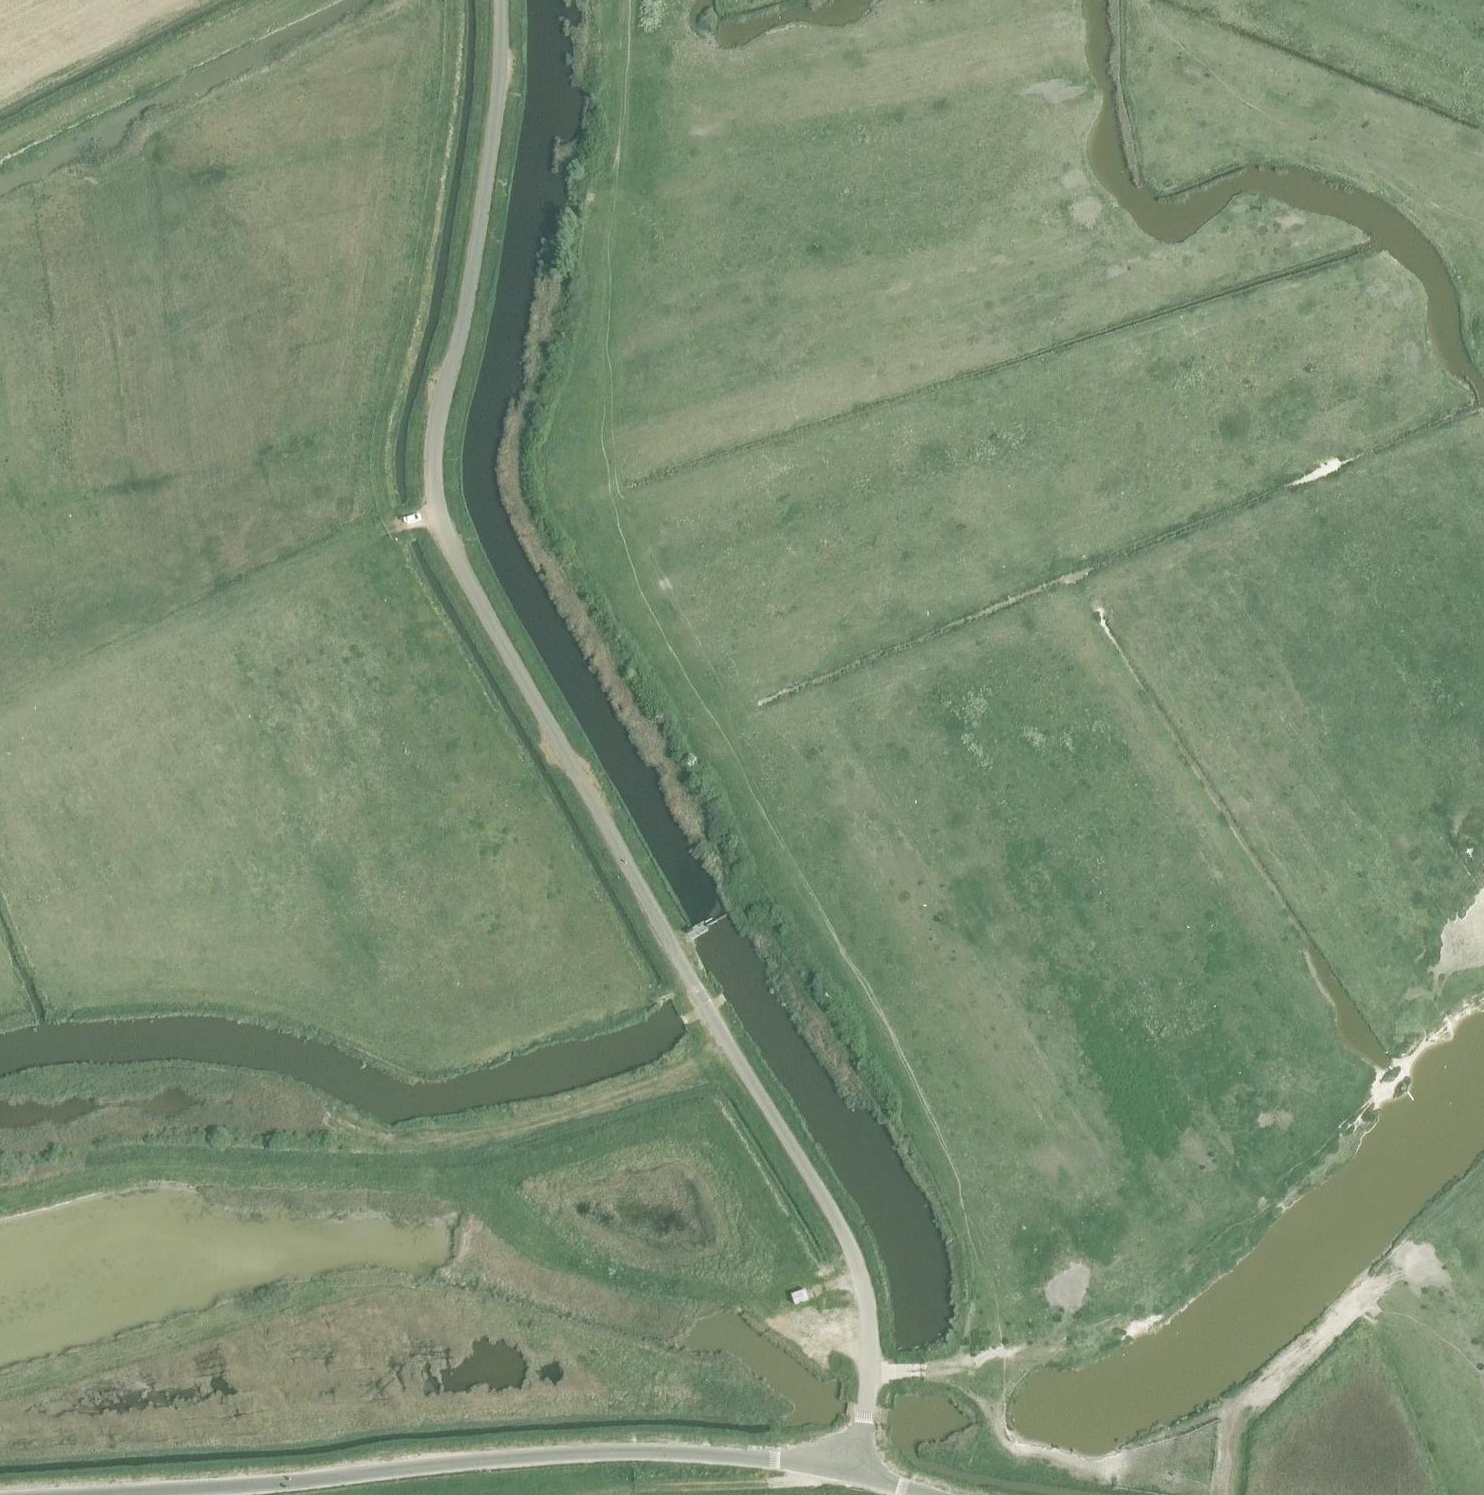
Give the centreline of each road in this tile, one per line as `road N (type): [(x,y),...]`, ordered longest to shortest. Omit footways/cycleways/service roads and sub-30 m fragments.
road 1 (unclassified): [(852,1477),(869,1375),(869,1321),(847,1241),(464,577),(434,501),(439,410),(463,329),(491,152),(501,0)]
road 2 (unclassified): [(97,1494),(652,1452),(852,1477)]
road 3 (track): [(626,1494),(852,1477)]

